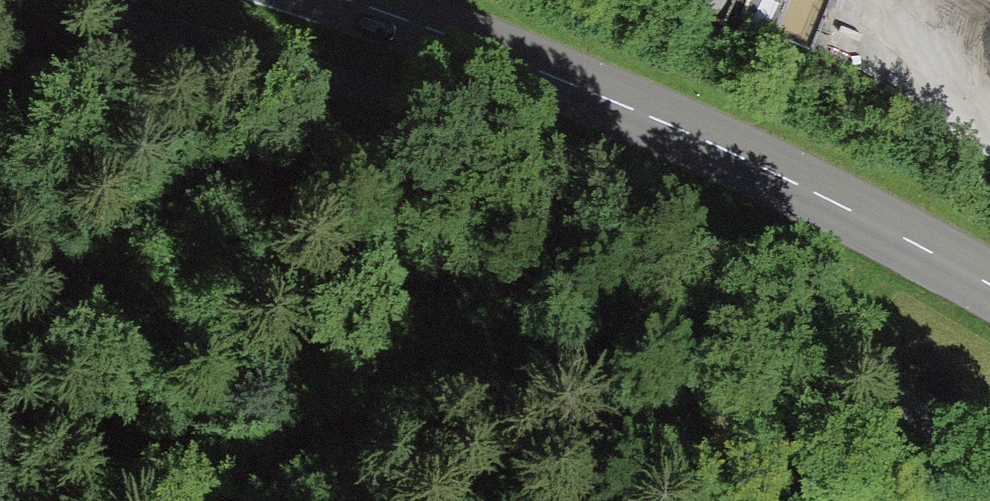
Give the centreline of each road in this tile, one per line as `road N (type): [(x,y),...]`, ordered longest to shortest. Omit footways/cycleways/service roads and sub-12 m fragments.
road 1 (track): [(989,473),(877,375),(532,158),(357,83),(86,0)]
road 2 (tertiary): [(989,290),(764,170),(484,49),(342,0)]

